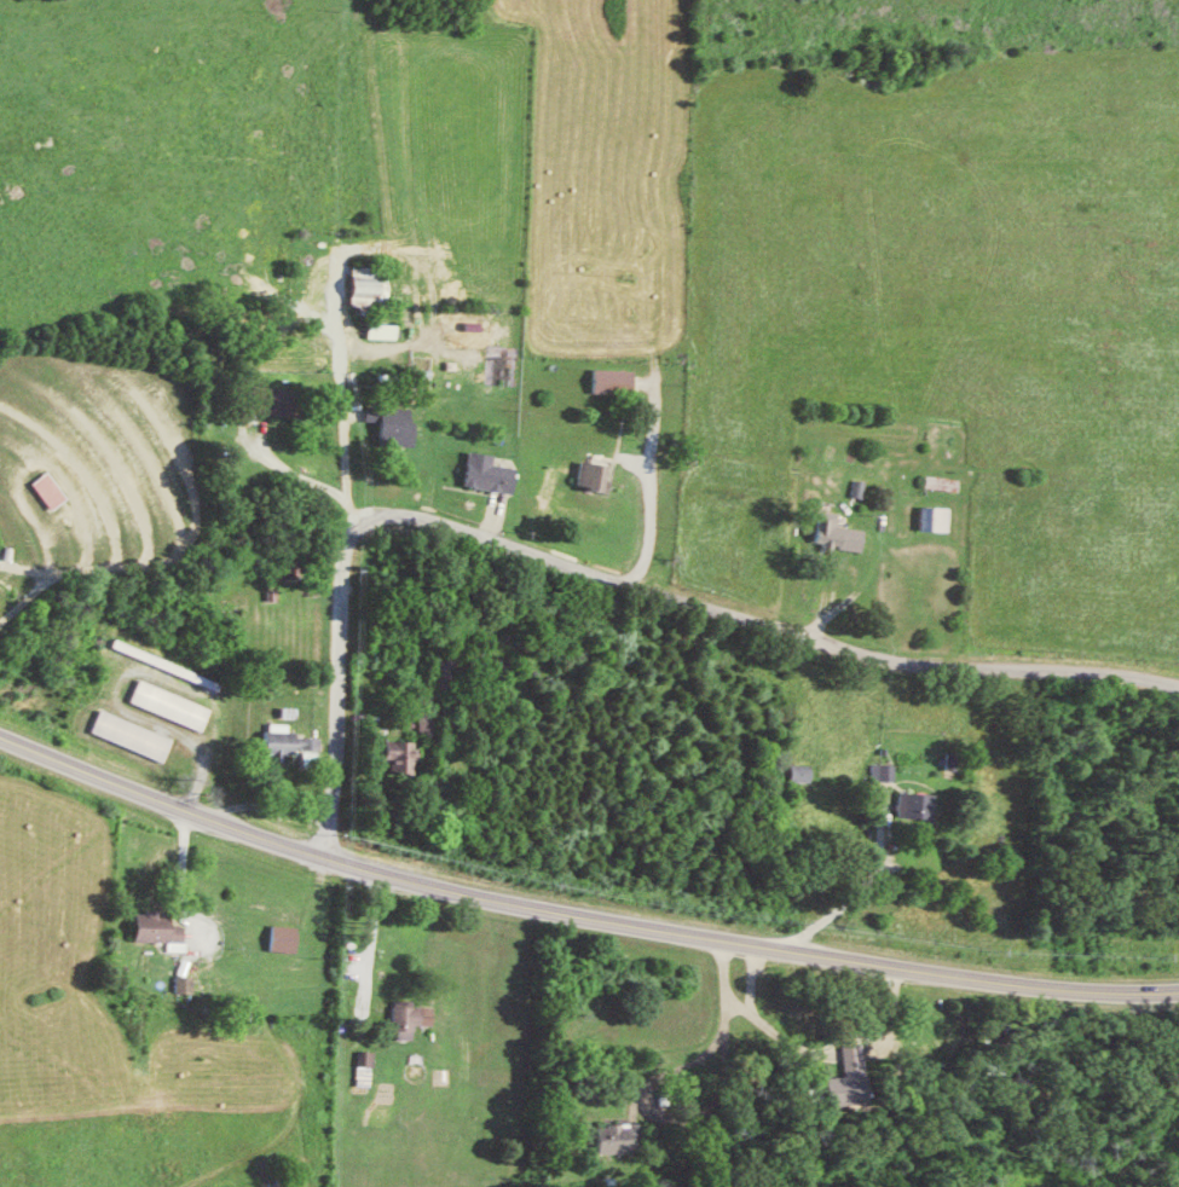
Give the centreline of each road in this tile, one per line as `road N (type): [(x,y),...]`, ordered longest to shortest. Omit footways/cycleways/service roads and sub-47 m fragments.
road 1 (tertiary): [(0,739),(179,811),(383,874),(527,907),(1041,990),(1178,992)]
road 2 (residential): [(342,523),(375,509),(411,510),(889,661),(1178,683)]
road 3 (residential): [(328,858),(342,523)]
road 4 (residential): [(786,949),(879,876),(884,792)]
road 5 (residential): [(634,585),(645,549),(649,392)]
road 6 (residential): [(342,523),(343,353)]

